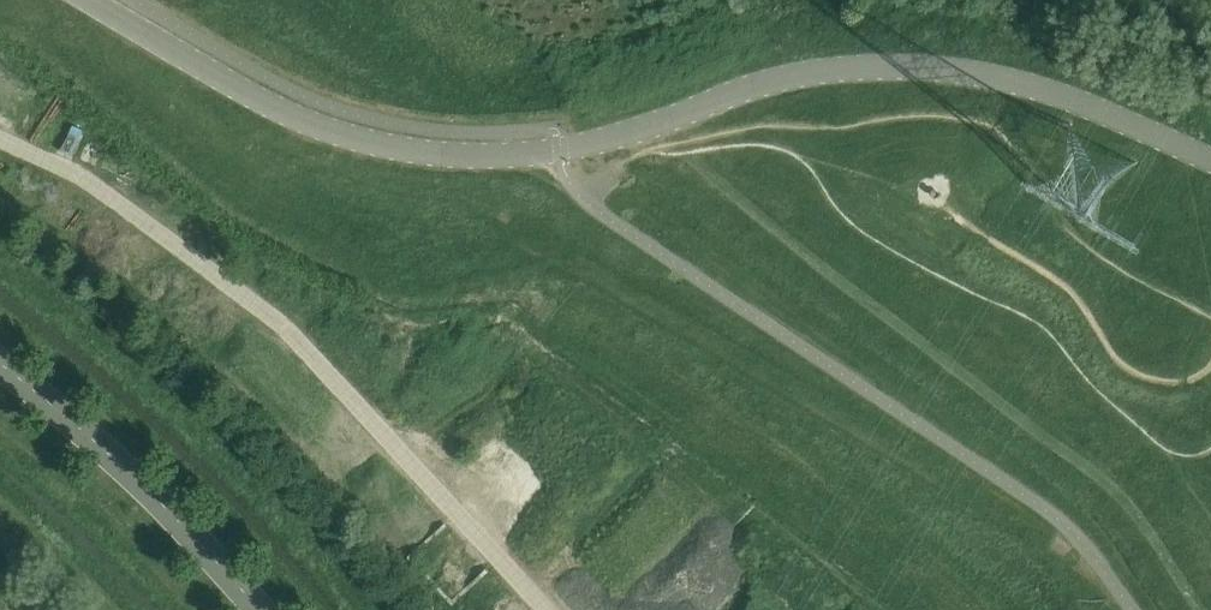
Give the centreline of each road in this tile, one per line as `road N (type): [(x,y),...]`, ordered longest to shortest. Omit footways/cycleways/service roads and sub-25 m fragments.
road 1 (unclassified): [(1210,159),(1018,82),(923,66),(840,68),(739,90),(642,130),(562,150),(442,156),(290,115),(87,0)]
road 2 (track): [(1210,450),(1185,458),(1164,451),(1083,375),(1051,333),(876,241),(846,218),(791,152),(761,145),(695,152),(620,168),(579,194)]
road 3 (track): [(0,139),(72,169),(301,337),(549,609)]

